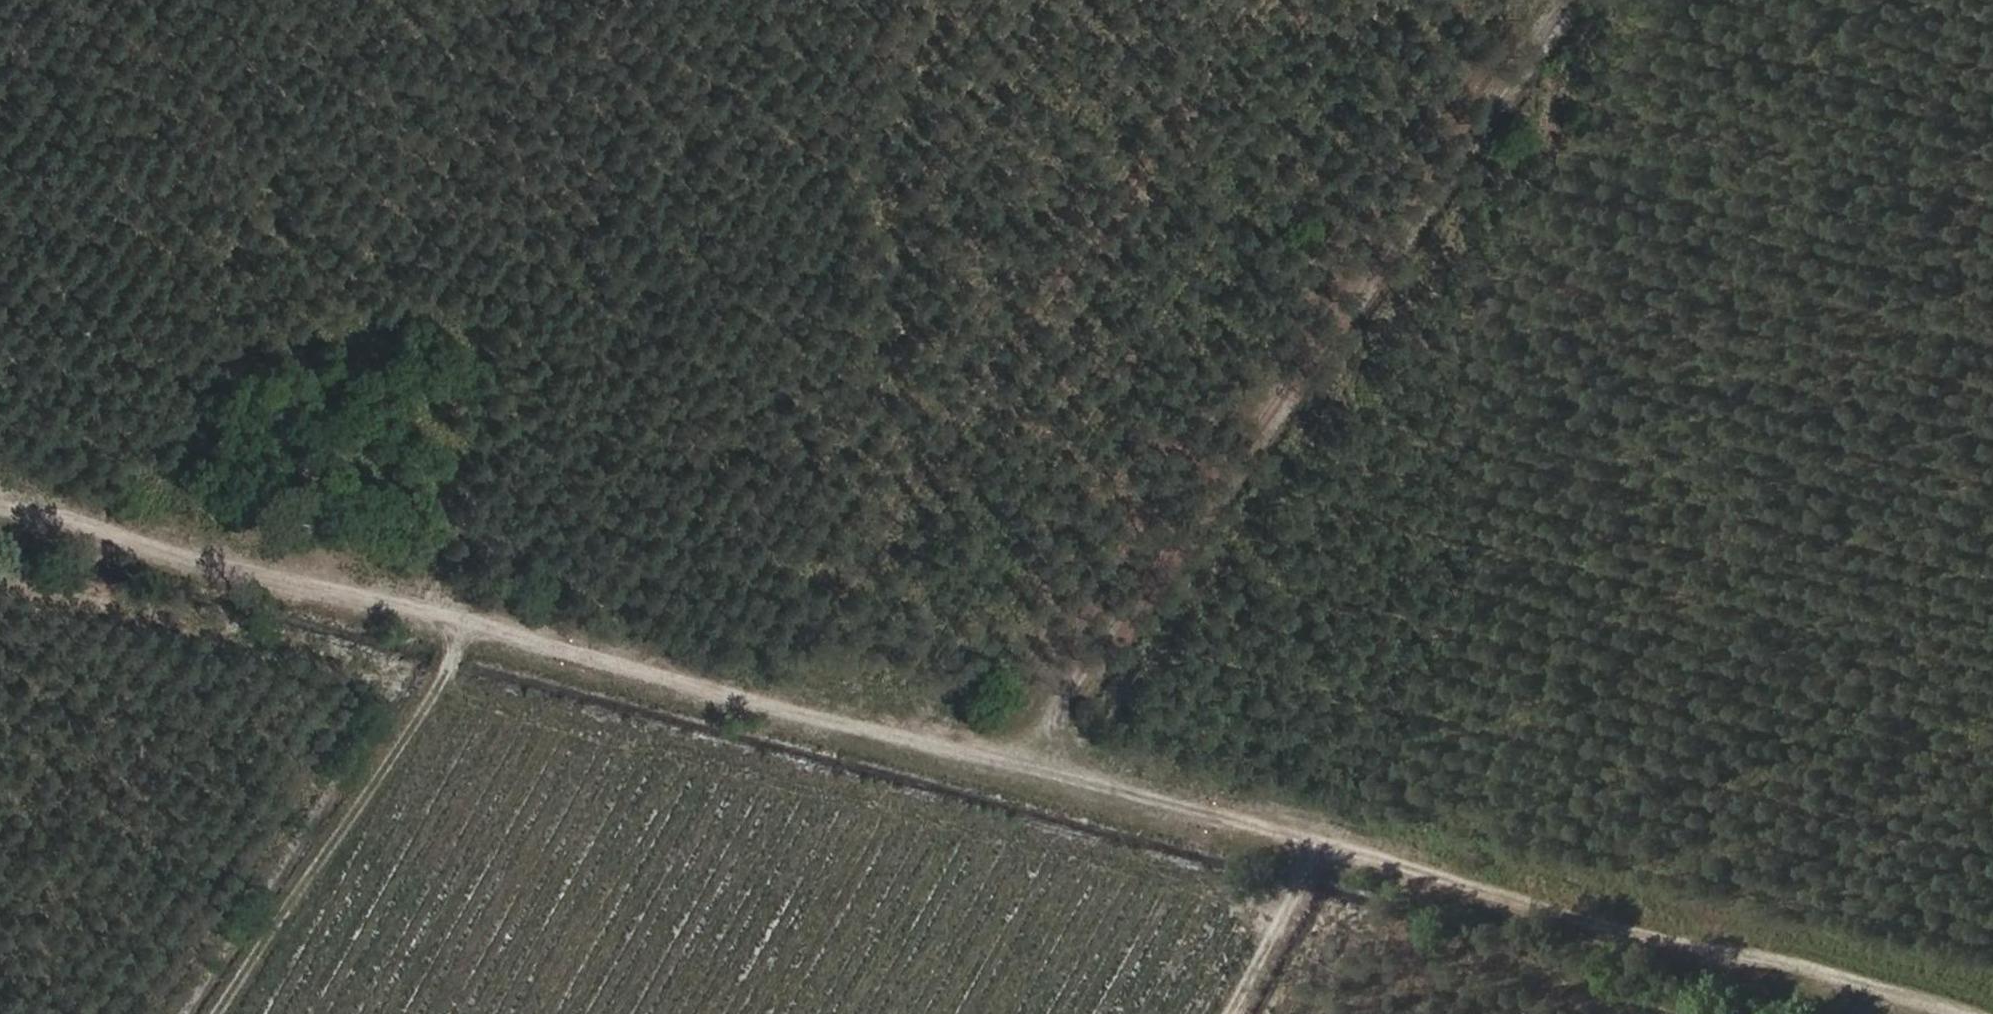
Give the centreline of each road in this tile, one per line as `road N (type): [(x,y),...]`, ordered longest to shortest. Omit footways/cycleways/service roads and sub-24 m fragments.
road 1 (track): [(0,509),(728,699),(1107,783),(1942,1013)]

